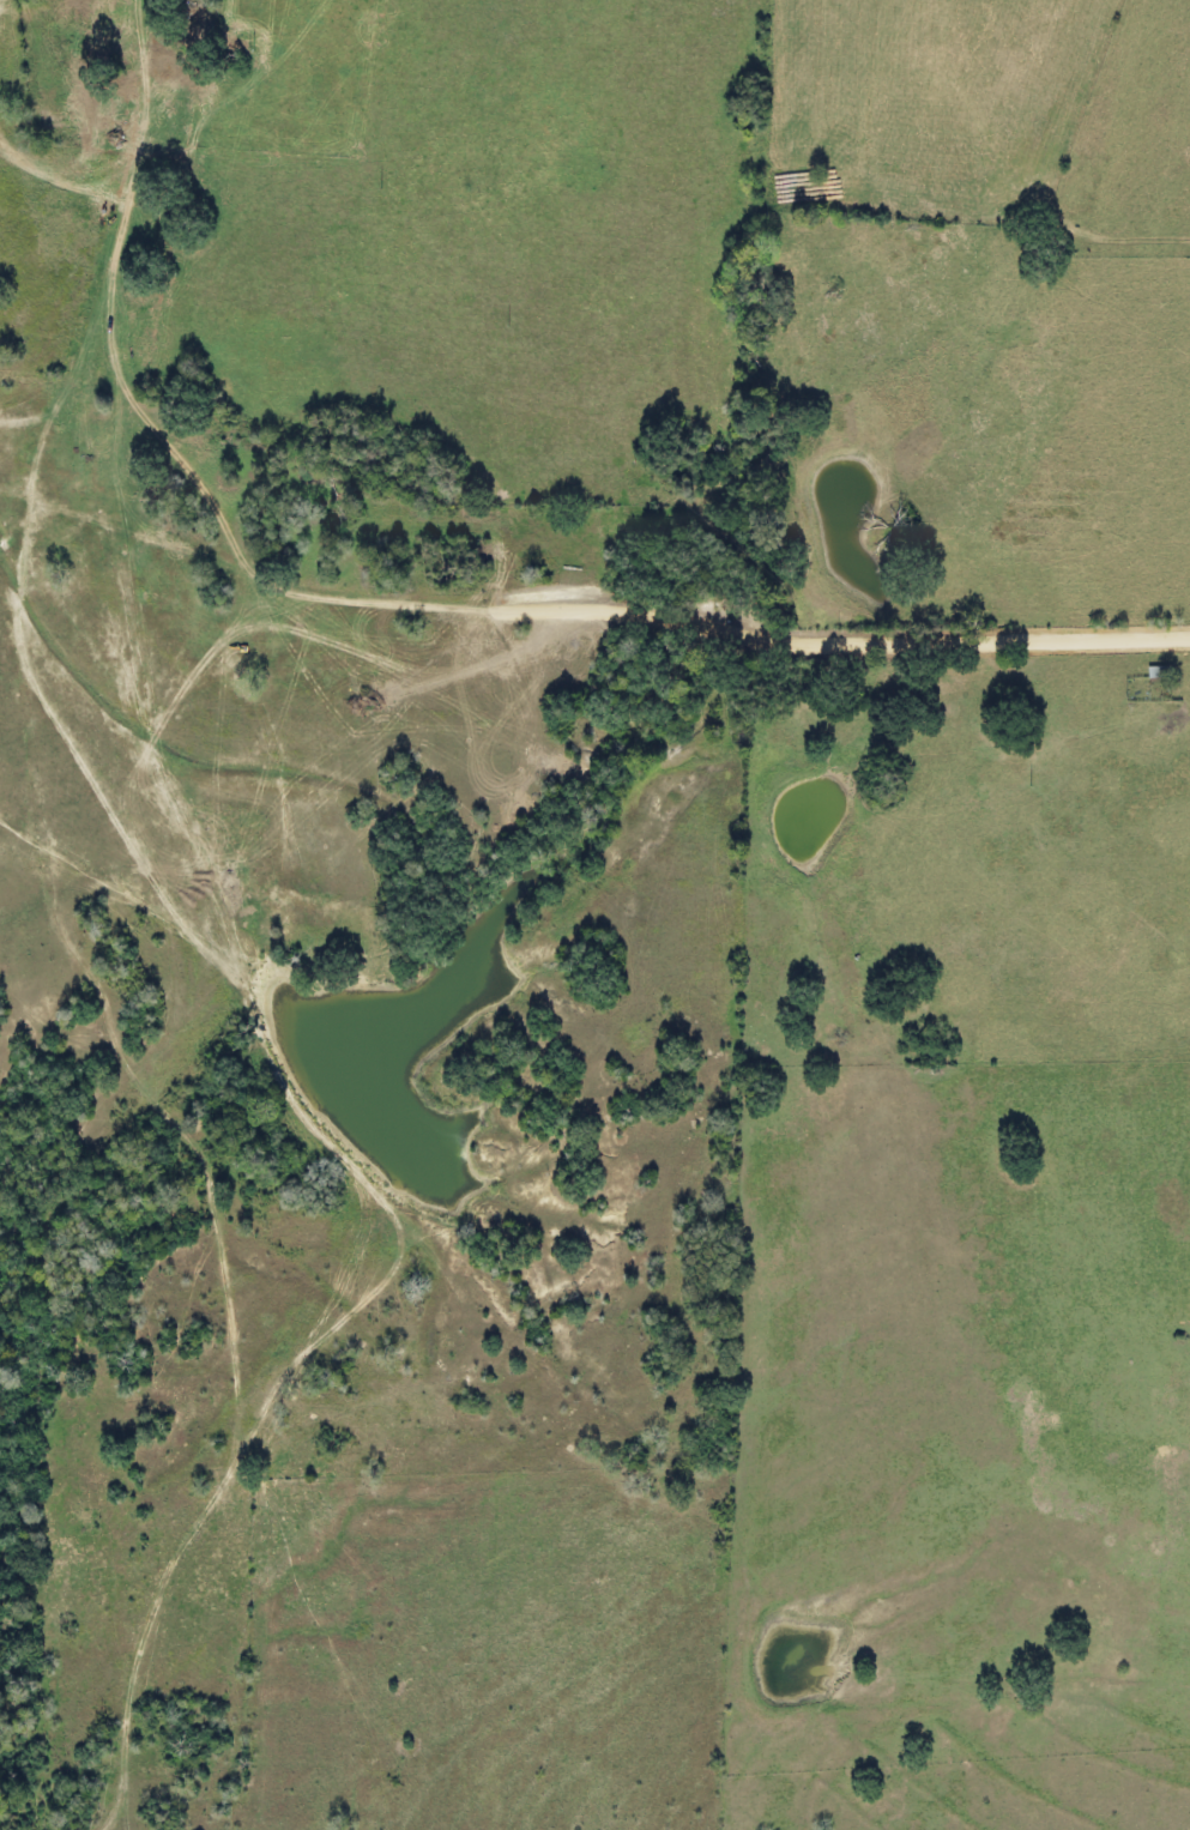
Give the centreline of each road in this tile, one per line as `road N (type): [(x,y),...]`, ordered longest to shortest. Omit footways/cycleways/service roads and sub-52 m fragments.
road 1 (residential): [(1189,633),(774,642),(662,606),(485,615),(388,596),(247,593),(221,495),(115,368),(90,191),(0,103)]

